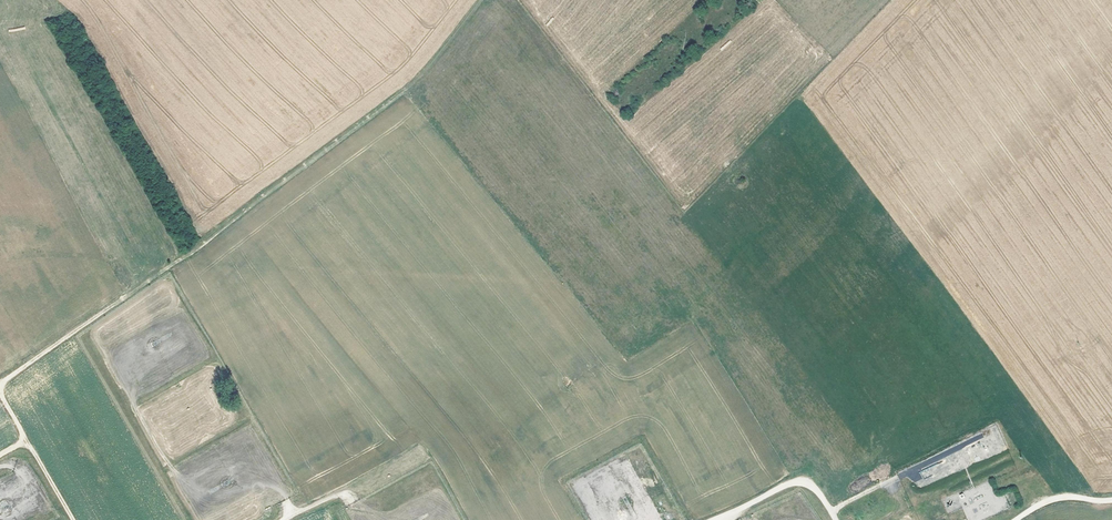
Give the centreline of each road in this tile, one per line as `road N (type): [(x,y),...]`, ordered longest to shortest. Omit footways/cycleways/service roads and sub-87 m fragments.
road 1 (track): [(482,0),(408,89),(0,382)]
road 2 (track): [(72,519),(0,397)]

